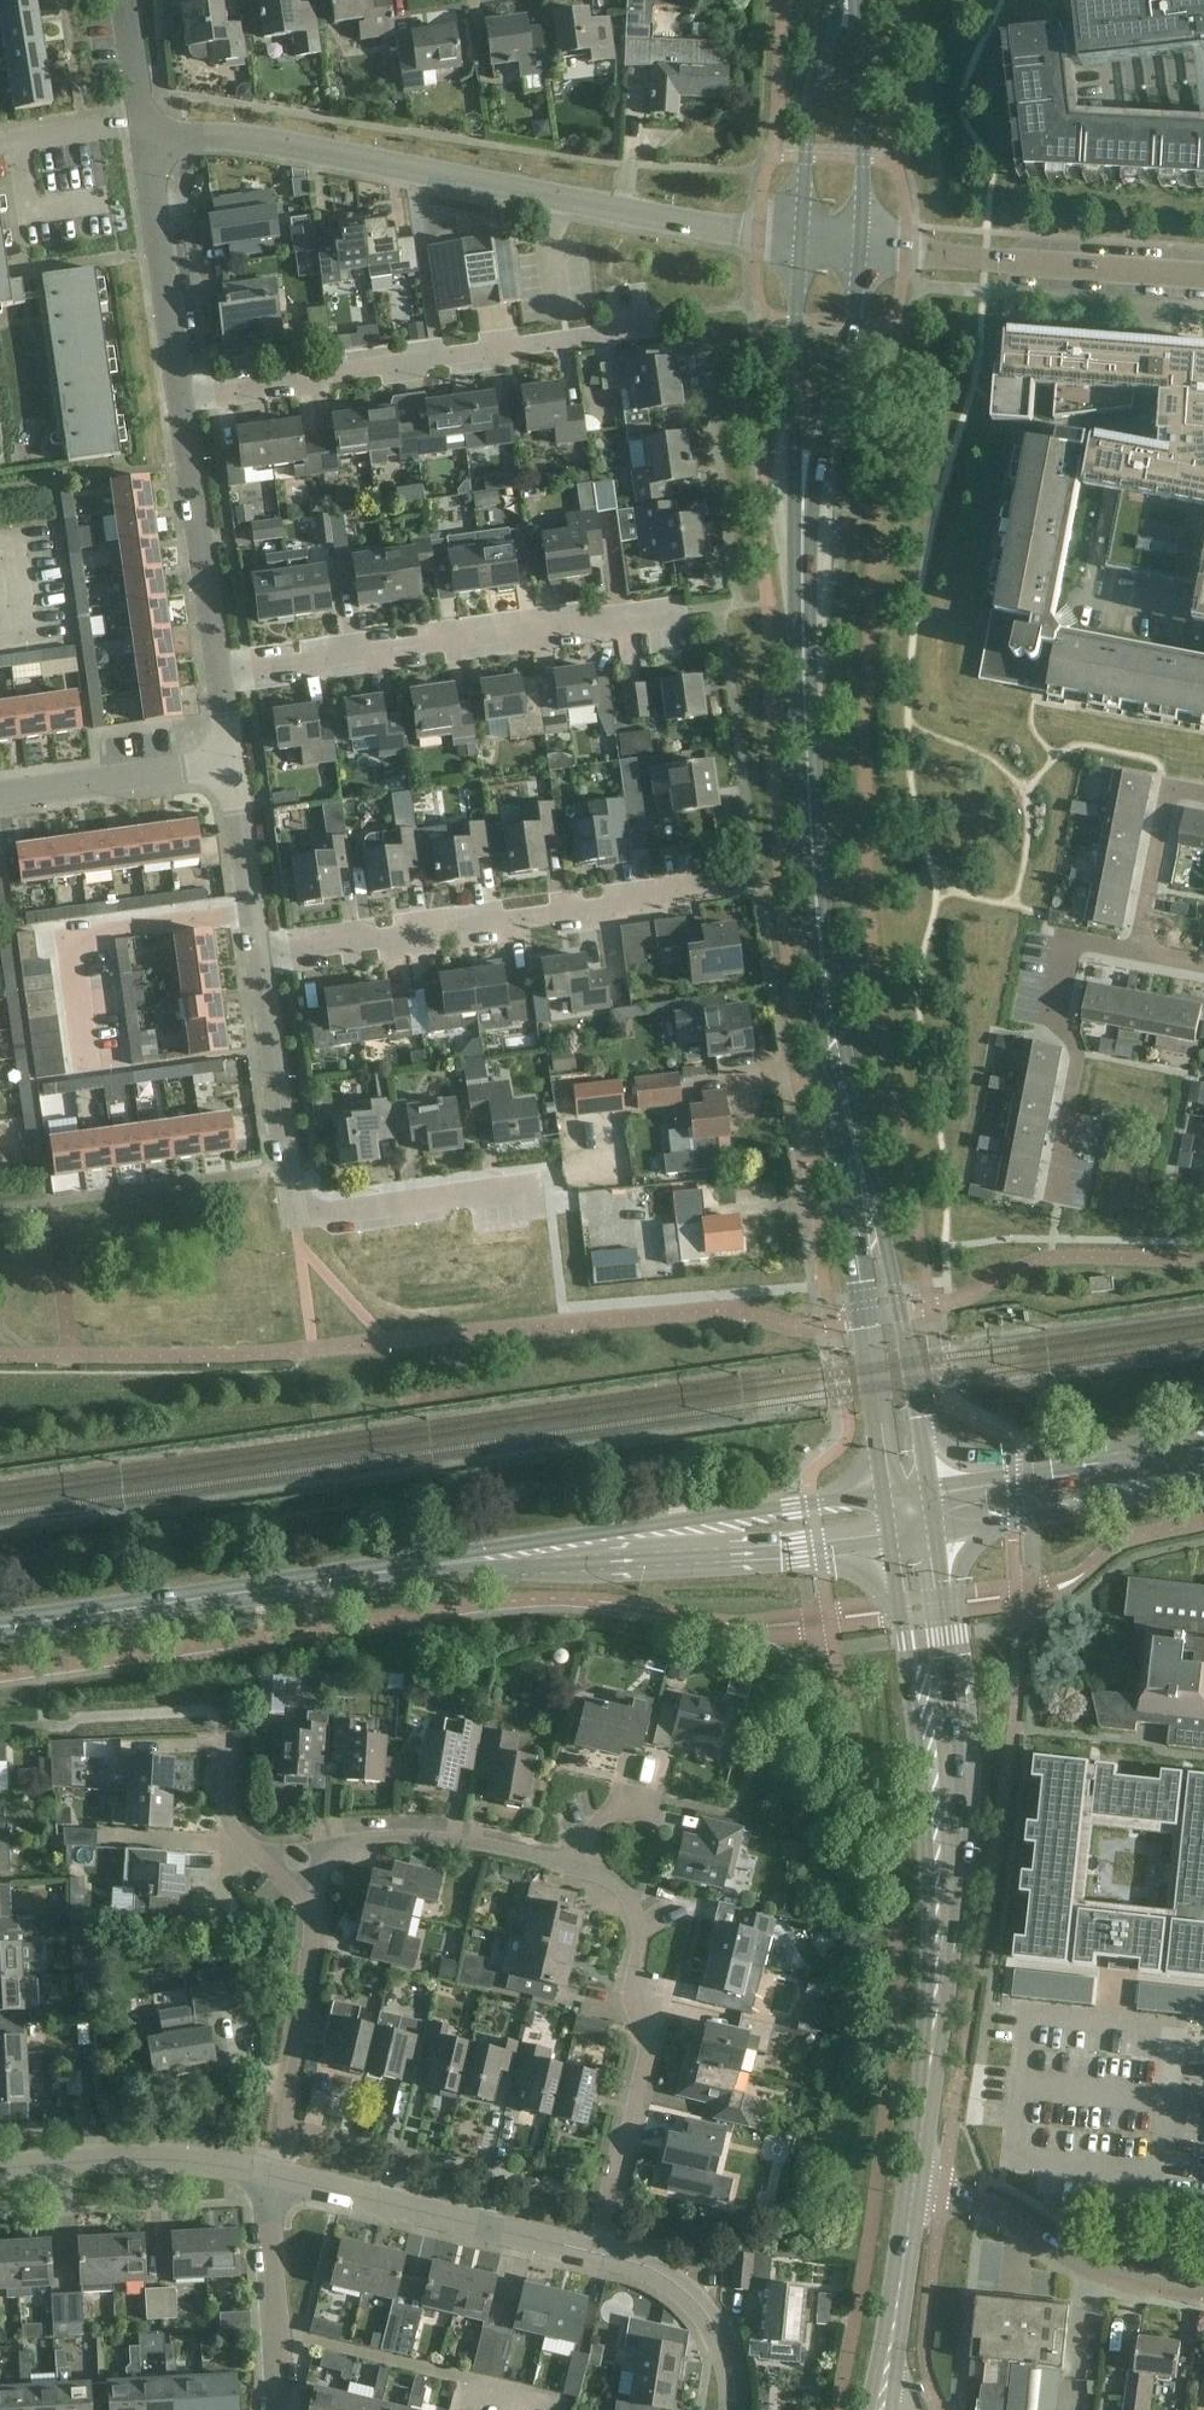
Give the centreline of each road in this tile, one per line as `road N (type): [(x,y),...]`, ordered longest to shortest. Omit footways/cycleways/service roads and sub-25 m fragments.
road 1 (residential): [(800,239),(249,141),(195,136),(145,145)]
road 2 (tertiary): [(812,844),(814,988),(883,1493)]
road 3 (tertiary): [(929,1486),(812,844)]
road 4 (tertiary): [(922,2131),(936,2085),(962,1871),(934,1530)]
road 5 (tertiary): [(889,1536),(927,1884),(922,2131)]
road 6 (tertiary): [(372,1574),(781,1551),(889,1536)]
road 7 (tertiary): [(883,1493),(463,1552),(372,1574)]
road 8 (residential): [(541,1183),(290,1215),(258,962)]
road 9 (residential): [(180,396),(648,326)]
road 10 (residential): [(221,677),(682,611)]
road 11 (residential): [(258,962),(718,894)]
road 12 (residential): [(600,2255),(646,2045),(630,1995),(643,1929),(611,1873),(571,1864)]
road 13 (tertiary): [(0,1625),(372,1574)]
road 14 (residential): [(600,2255),(274,2175)]
road 15 (residential): [(1059,1201),(1077,1056),(1057,1015),(1065,955),(1086,941),(1138,953)]
road 16 (tertiary): [(812,844),(802,518)]
road 17 (residential): [(1203,2289),(1131,2277),(1051,2240),(992,2199),(914,2184)]
road 18 (residential): [(274,2175),(297,2047),(312,1876)]
road 19 (residential): [(221,677),(180,396)]
road 20 (tertiary): [(802,518),(848,366),(860,244)]
road 21 (tertiary): [(800,239),(792,438),(802,518)]
road 22 (tertiary): [(1203,1447),(929,1486)]
road 23 (residential): [(274,2175),(109,2158),(0,2167)]
road 24 (residential): [(312,1876),(354,1840),(462,1842),(571,1864)]
road 25 (residential): [(543,2400),(278,2332)]
road 26 (tertiary): [(934,1530),(1203,1483)]
road 27 (residential): [(180,396),(145,145)]
road 28 (tertiary): [(860,244),(863,161),(850,0)]
road 29 (tertiary): [(837,0),(807,107),(800,239)]
road 30 (residential): [(0,796),(233,765)]
road 31 (residential): [(731,2409),(727,2361),(687,2293),(644,2267),(600,2255)]
road 32 (residential): [(1000,261),(1203,274)]
road 33 (residential): [(258,962),(233,765)]
road 34 (residential): [(1203,797),(1180,792),(1164,808),(1138,953)]
road 35 (residential): [(312,1876),(243,1846),(229,1826),(226,1737)]
road 36 (tertiary): [(889,2353),(914,2184)]
road 37 (residential): [(278,2332),(274,2175)]
road 38 (residential): [(141,120),(0,142)]
road 39 (residential): [(1000,261),(860,244)]
road 40 (residential): [(141,120),(126,0)]

